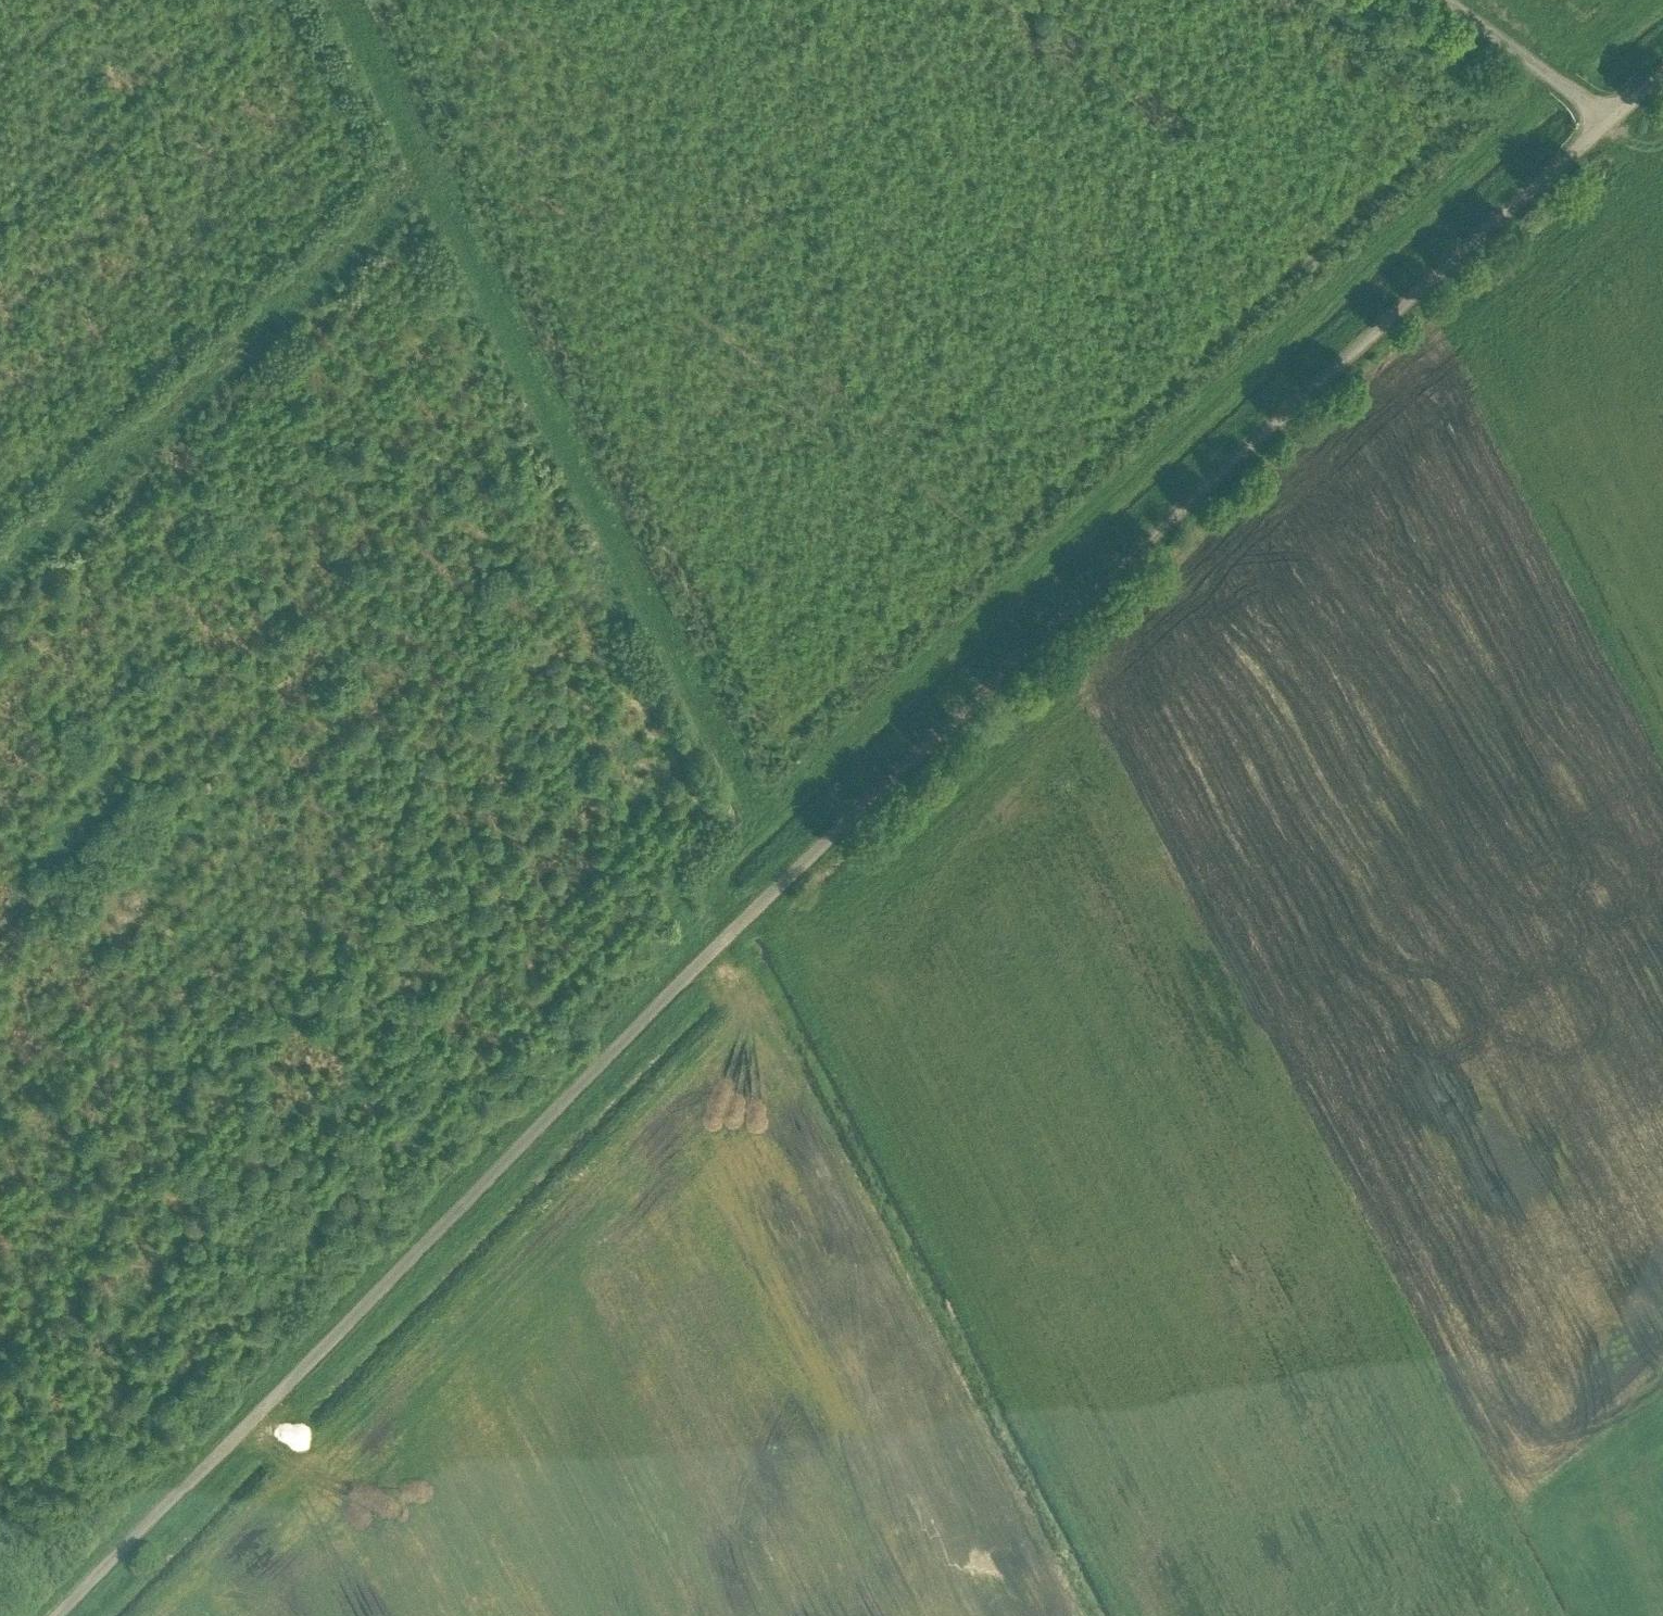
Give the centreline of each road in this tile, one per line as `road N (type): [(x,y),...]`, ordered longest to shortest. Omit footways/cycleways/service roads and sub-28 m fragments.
road 1 (track): [(1606,115),(811,850),(60,1615)]
road 2 (track): [(1606,115),(1449,0)]

